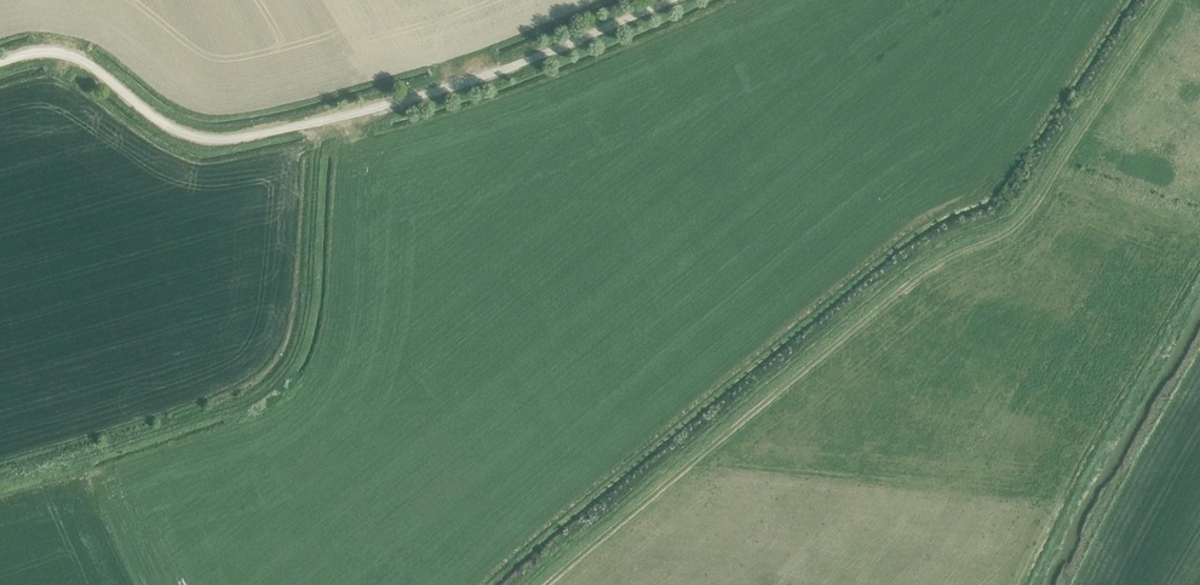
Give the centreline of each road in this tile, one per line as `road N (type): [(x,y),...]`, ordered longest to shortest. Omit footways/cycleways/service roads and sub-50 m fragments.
road 1 (track): [(1154,0),(1013,204),(909,263),(523,584)]
road 2 (unclassified): [(0,59),(58,50),(174,131),(231,138),(458,84),(665,0)]
road 3 (track): [(0,480),(235,405),(289,366),(305,327),(320,119)]

